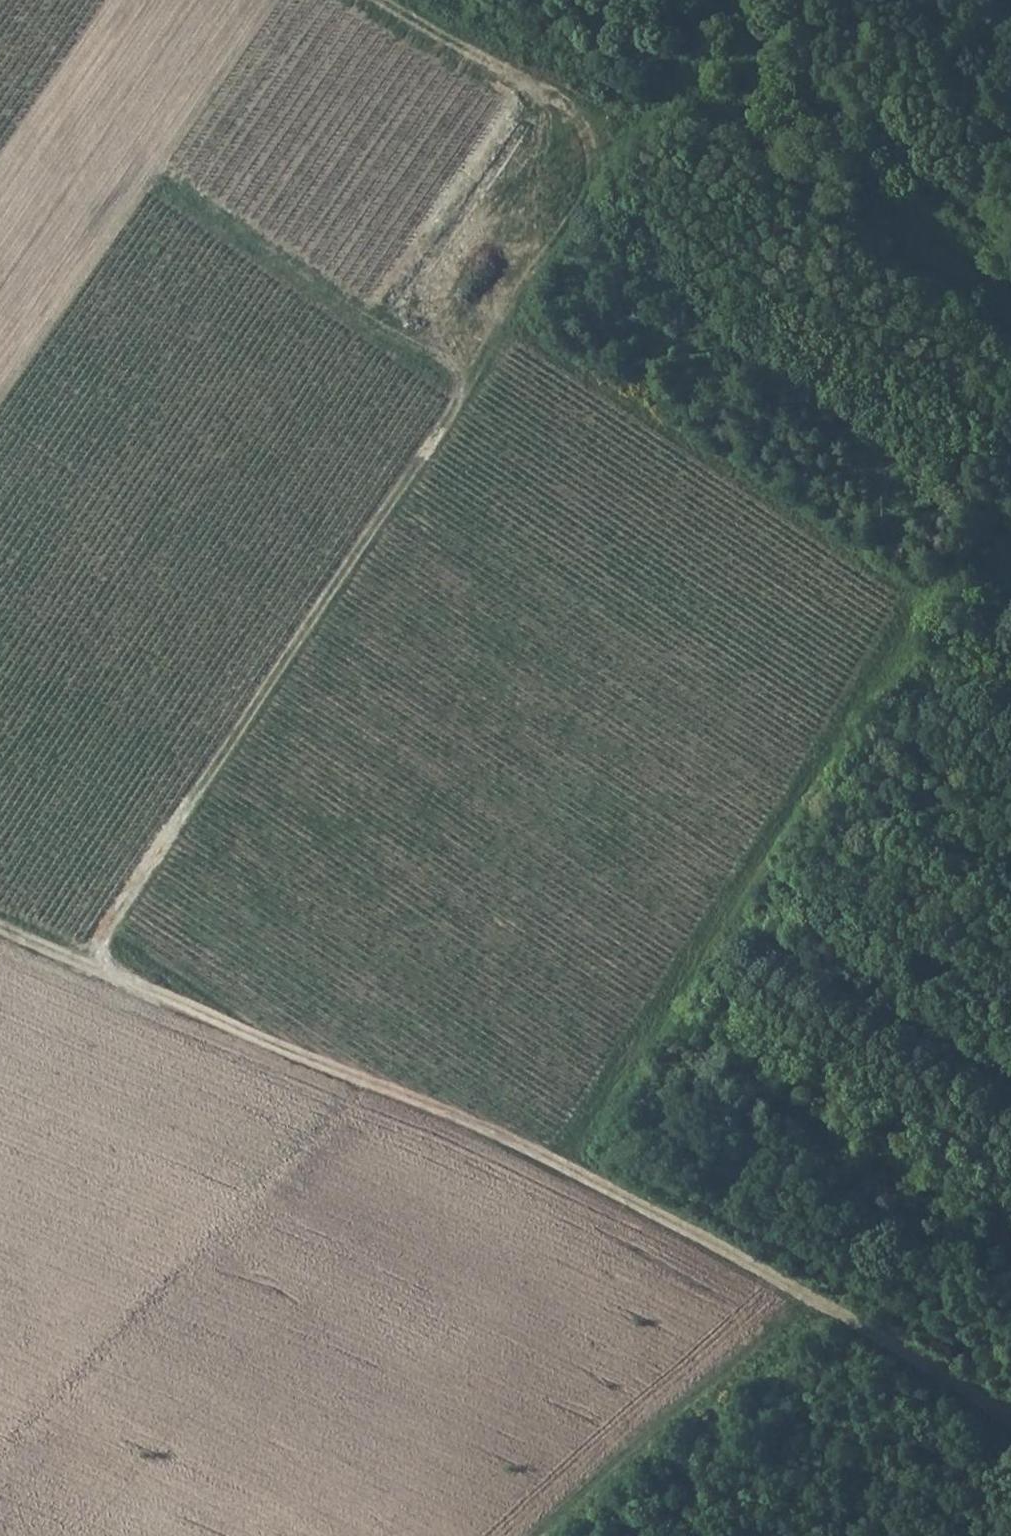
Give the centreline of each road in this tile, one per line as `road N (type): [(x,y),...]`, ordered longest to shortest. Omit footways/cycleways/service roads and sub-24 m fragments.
road 1 (track): [(1010,1420),(843,1314),(550,1157),(0,926)]

